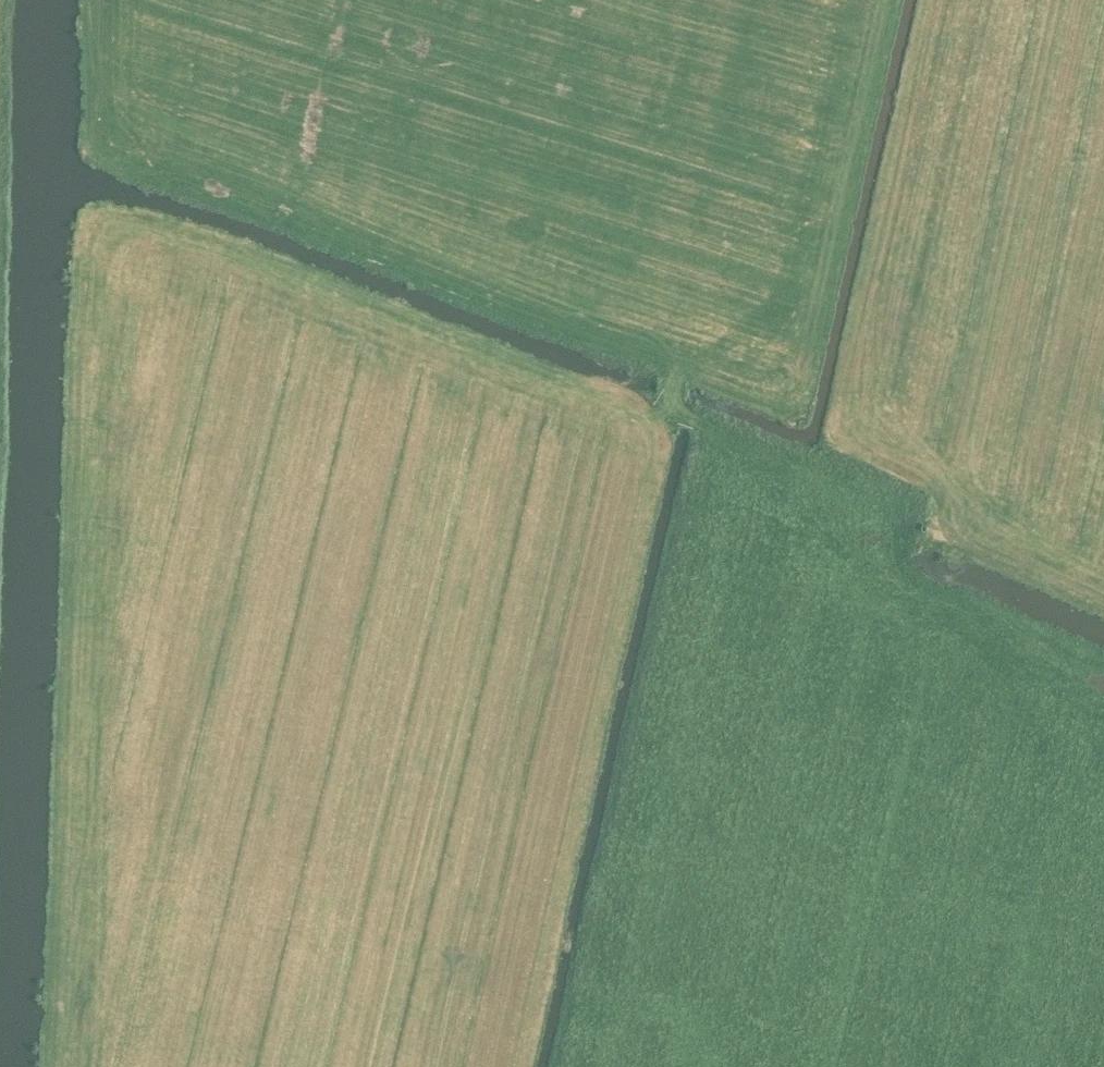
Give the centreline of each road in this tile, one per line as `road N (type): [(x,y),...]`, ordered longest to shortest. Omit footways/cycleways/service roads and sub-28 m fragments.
road 1 (track): [(1103,710),(1017,669),(731,434),(667,412),(677,368),(115,143),(112,0)]

